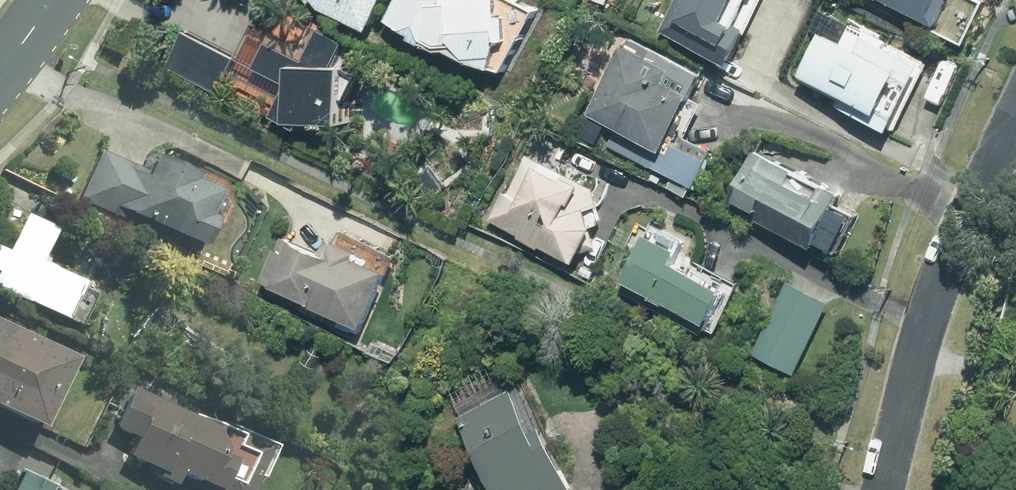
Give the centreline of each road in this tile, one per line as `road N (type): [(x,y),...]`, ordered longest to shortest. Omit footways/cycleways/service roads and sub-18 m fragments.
road 1 (residential): [(887,489),(940,291),(1015,118)]

